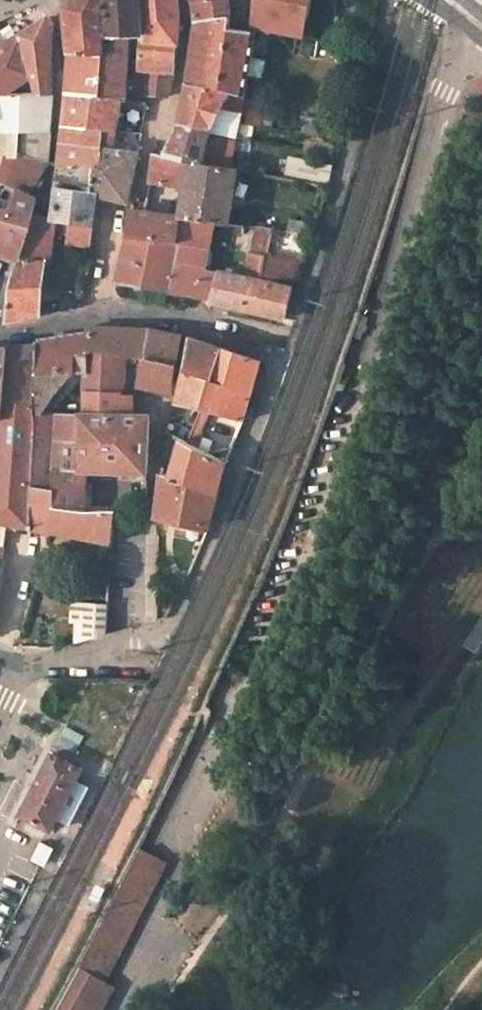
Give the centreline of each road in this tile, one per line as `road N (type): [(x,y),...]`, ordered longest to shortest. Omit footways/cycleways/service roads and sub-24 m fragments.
road 1 (track): [(481,491),(434,541),(269,853),(188,958),(151,946)]
road 2 (residential): [(187,324),(281,361),(215,531),(164,631),(150,635)]
road 3 (residential): [(387,0),(310,284)]
road 4 (residential): [(82,662),(157,666),(250,702)]
road 5 (residential): [(151,494),(150,635)]

